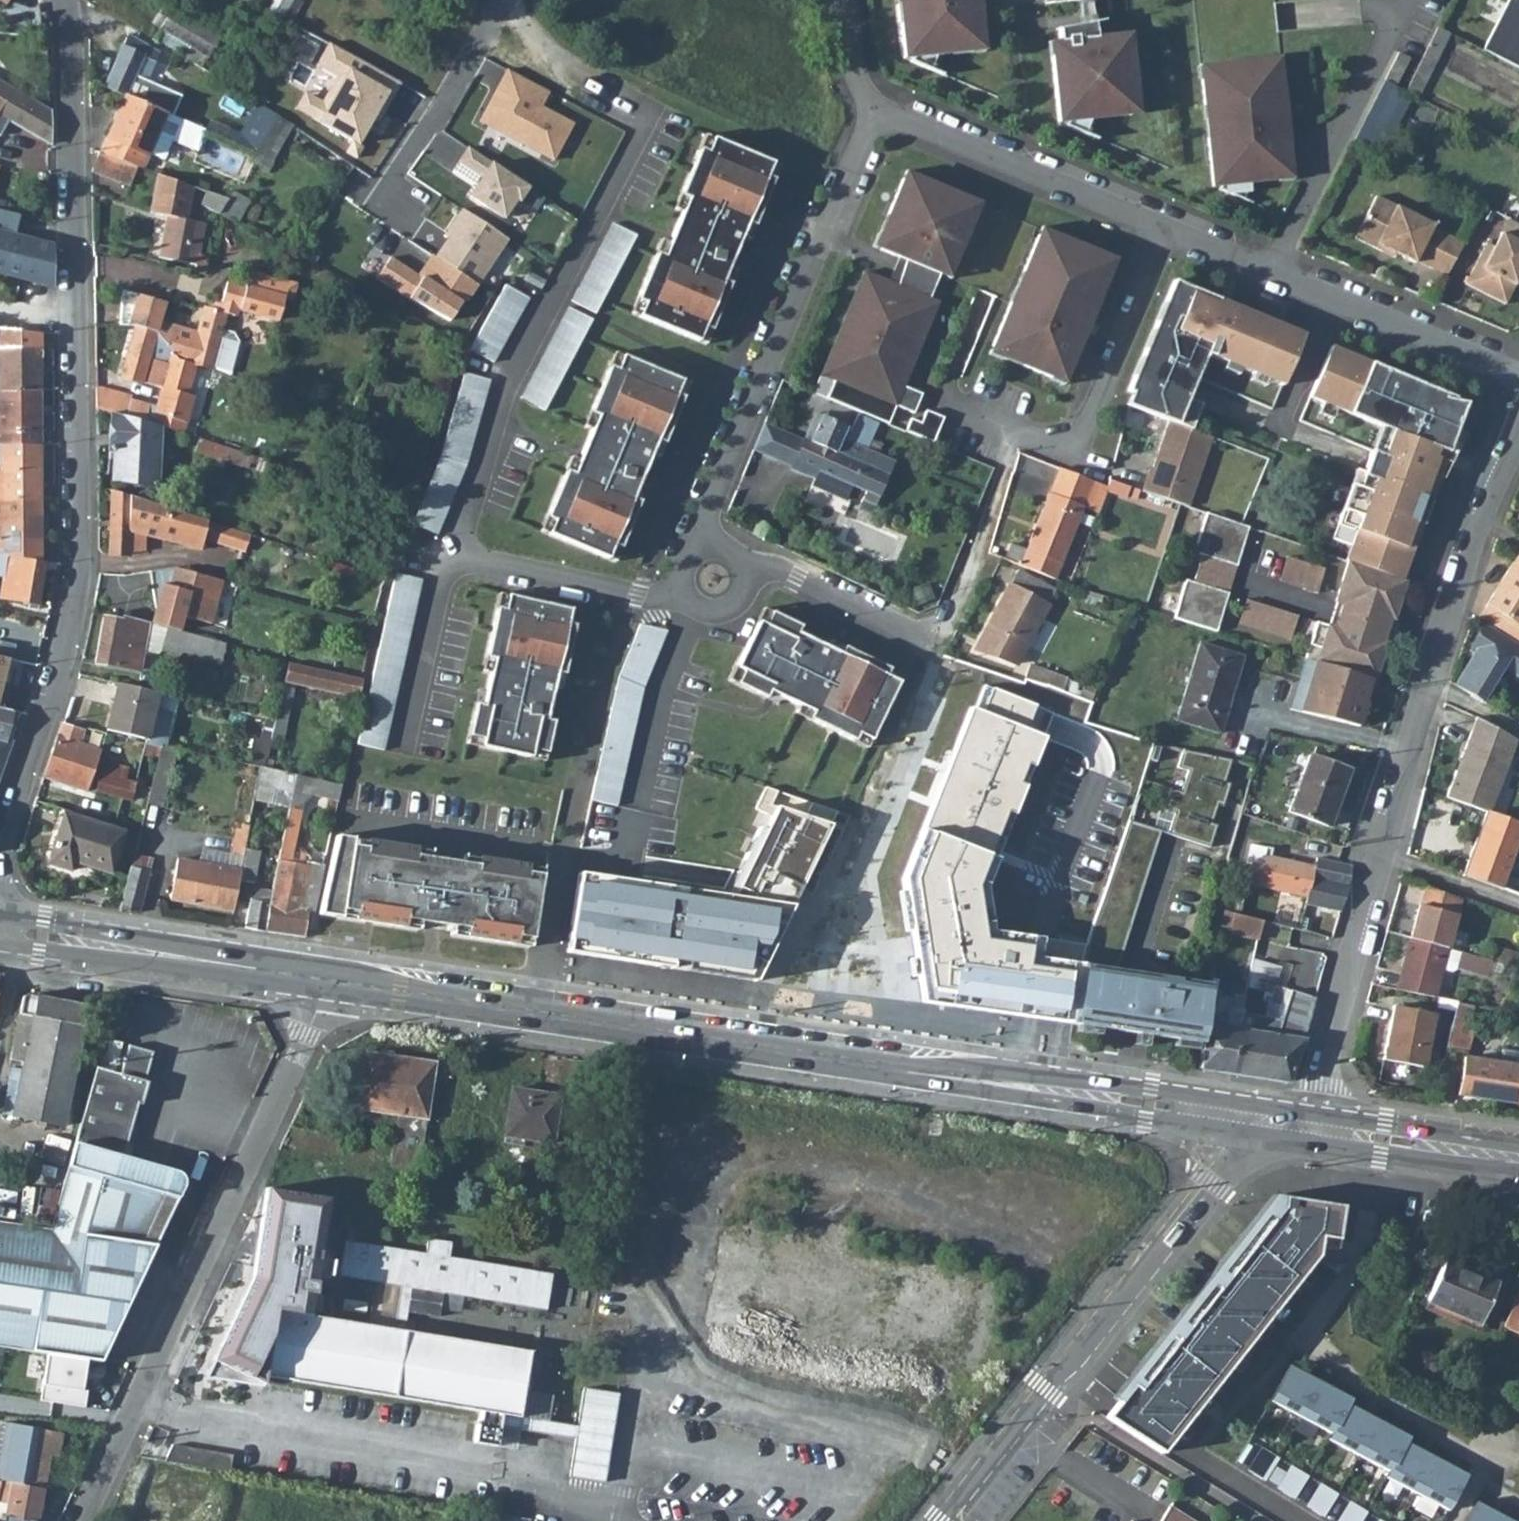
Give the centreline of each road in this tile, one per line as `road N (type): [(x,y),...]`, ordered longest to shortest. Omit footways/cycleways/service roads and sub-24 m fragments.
road 1 (secondary): [(1232,1116),(325,979)]
road 2 (tertiary): [(0,843),(65,626),(80,543),(63,0)]
road 3 (residential): [(1310,1129),(1324,1045),(1469,530),(1518,428)]
road 4 (residential): [(872,112),(1518,380)]
road 5 (residential): [(325,979),(318,1011),(81,1520)]
road 6 (residential): [(942,1520),(1208,1179),(1232,1116)]
road 7 (residential): [(703,551),(702,520),(872,112)]
road 8 (secondary): [(325,979),(0,929)]
road 9 (residential): [(505,0),(386,206)]
road 10 (secondary): [(1518,1161),(1310,1129)]
road 11 (residential): [(703,551),(687,568),(688,591),(704,607),(728,607),(746,578),(736,557),(715,549)]

